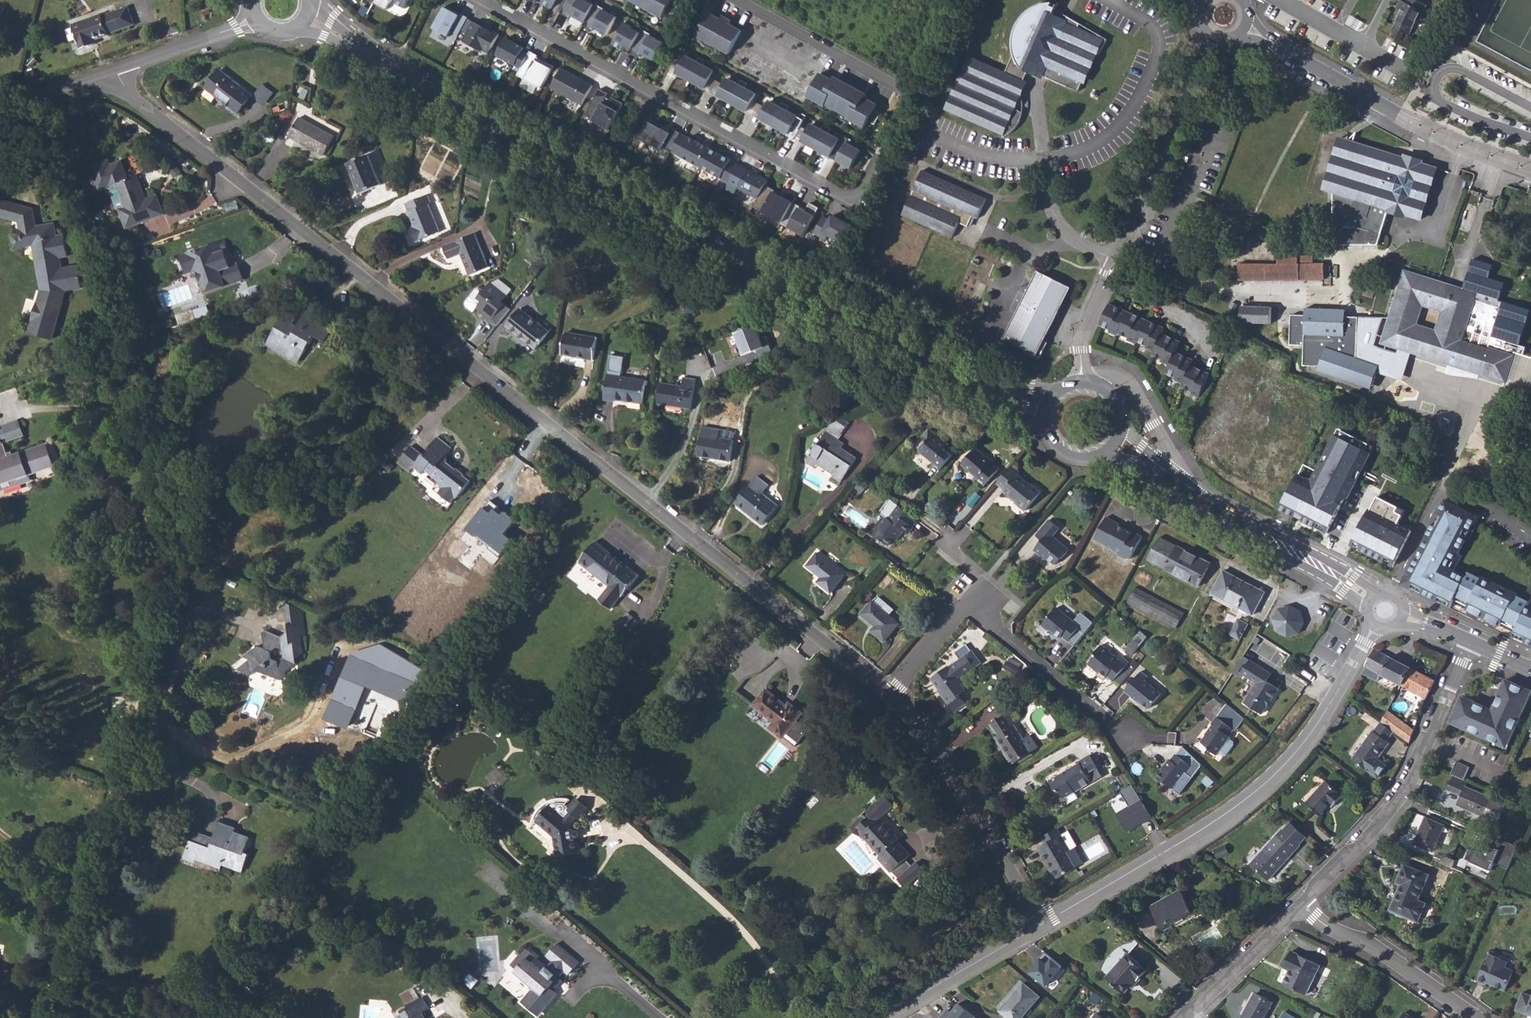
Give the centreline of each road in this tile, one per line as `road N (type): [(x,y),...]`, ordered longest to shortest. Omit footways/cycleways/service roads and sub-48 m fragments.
road 1 (residential): [(115,71),(133,98),(892,695)]
road 2 (secondary): [(306,17),(753,266),(969,377),(1057,407)]
road 3 (residential): [(479,0),(855,205),(912,94),(741,0)]
road 4 (tertiary): [(1042,925),(1196,835),(1279,774),(1375,625)]
road 5 (residential): [(1210,37),(1082,339),(1080,390)]
road 6 (residential): [(137,706),(57,1017)]
road 7 (residential): [(1246,26),(1412,122),(1530,169)]
road 8 (residential): [(1300,905),(1402,790),(1472,642)]
road 9 (residential): [(892,695),(968,795),(1042,925)]
road 10 (secondary): [(1151,475),(1366,605)]
road 11 (secondary): [(1375,592),(1161,464)]
road 12 (residential): [(1300,905),(1473,1017)]
road 13 (residential): [(977,614),(1113,725),(1137,736)]
road 14 (tertiary): [(877,1017),(1042,925)]
road 15 (residential): [(1188,1017),(1300,905)]
road 16 (residential): [(115,71),(257,17)]
road 17 (residential): [(892,695),(967,606),(977,614)]
road 18 (residential): [(0,110),(115,71)]

